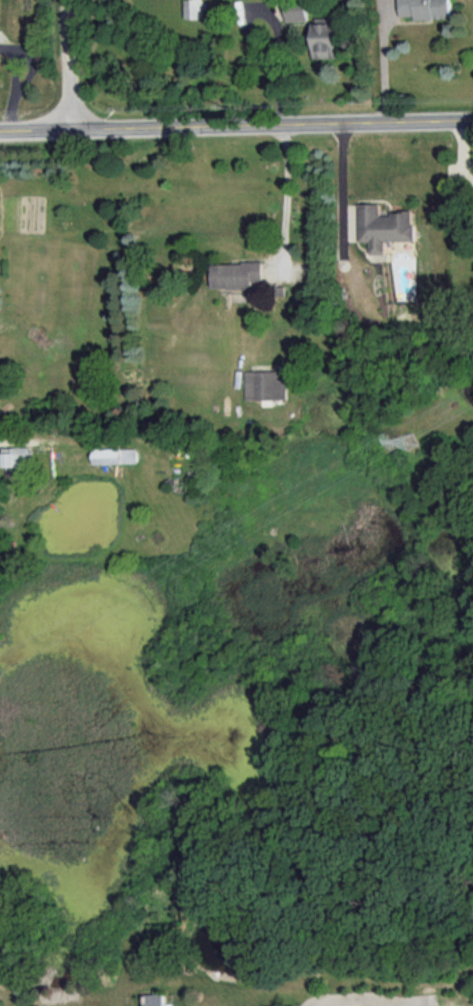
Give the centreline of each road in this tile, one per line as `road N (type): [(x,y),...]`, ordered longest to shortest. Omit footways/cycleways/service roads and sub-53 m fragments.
road 1 (tertiary): [(0,129),(472,116)]
road 2 (residential): [(69,0),(72,127)]

